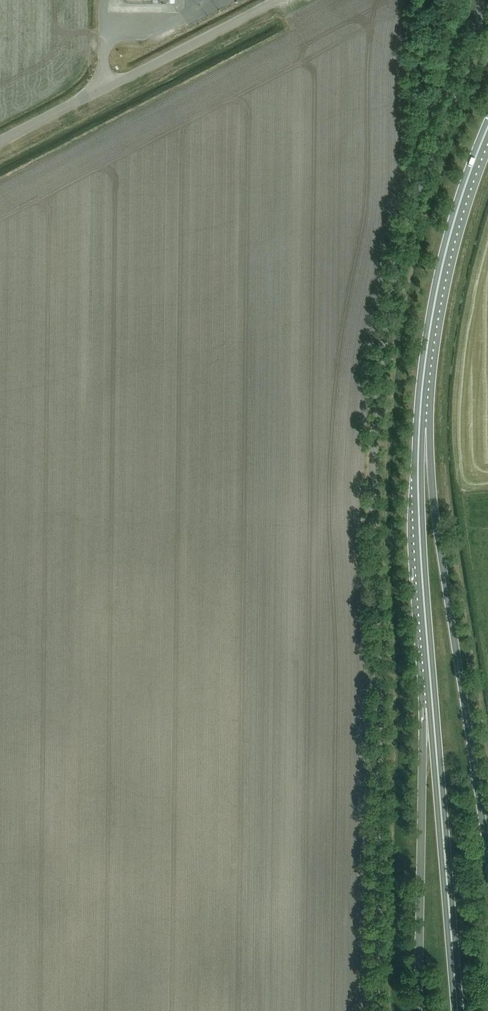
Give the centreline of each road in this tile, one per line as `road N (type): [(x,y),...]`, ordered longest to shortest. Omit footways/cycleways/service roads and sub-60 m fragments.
road 1 (unclassified): [(374,1010),(378,681),(372,509),(379,373),(412,208),(470,62),(483,0)]
road 2 (trunk): [(487,854),(429,482),(423,375)]
road 3 (trunk): [(457,1010),(424,633)]
road 4 (trunk): [(424,633),(418,1010)]
road 5 (unclassified): [(0,142),(272,0)]
road 6 (trunk): [(424,633),(417,543),(423,375)]
road 7 (trunk): [(423,375),(453,225),(487,127)]

